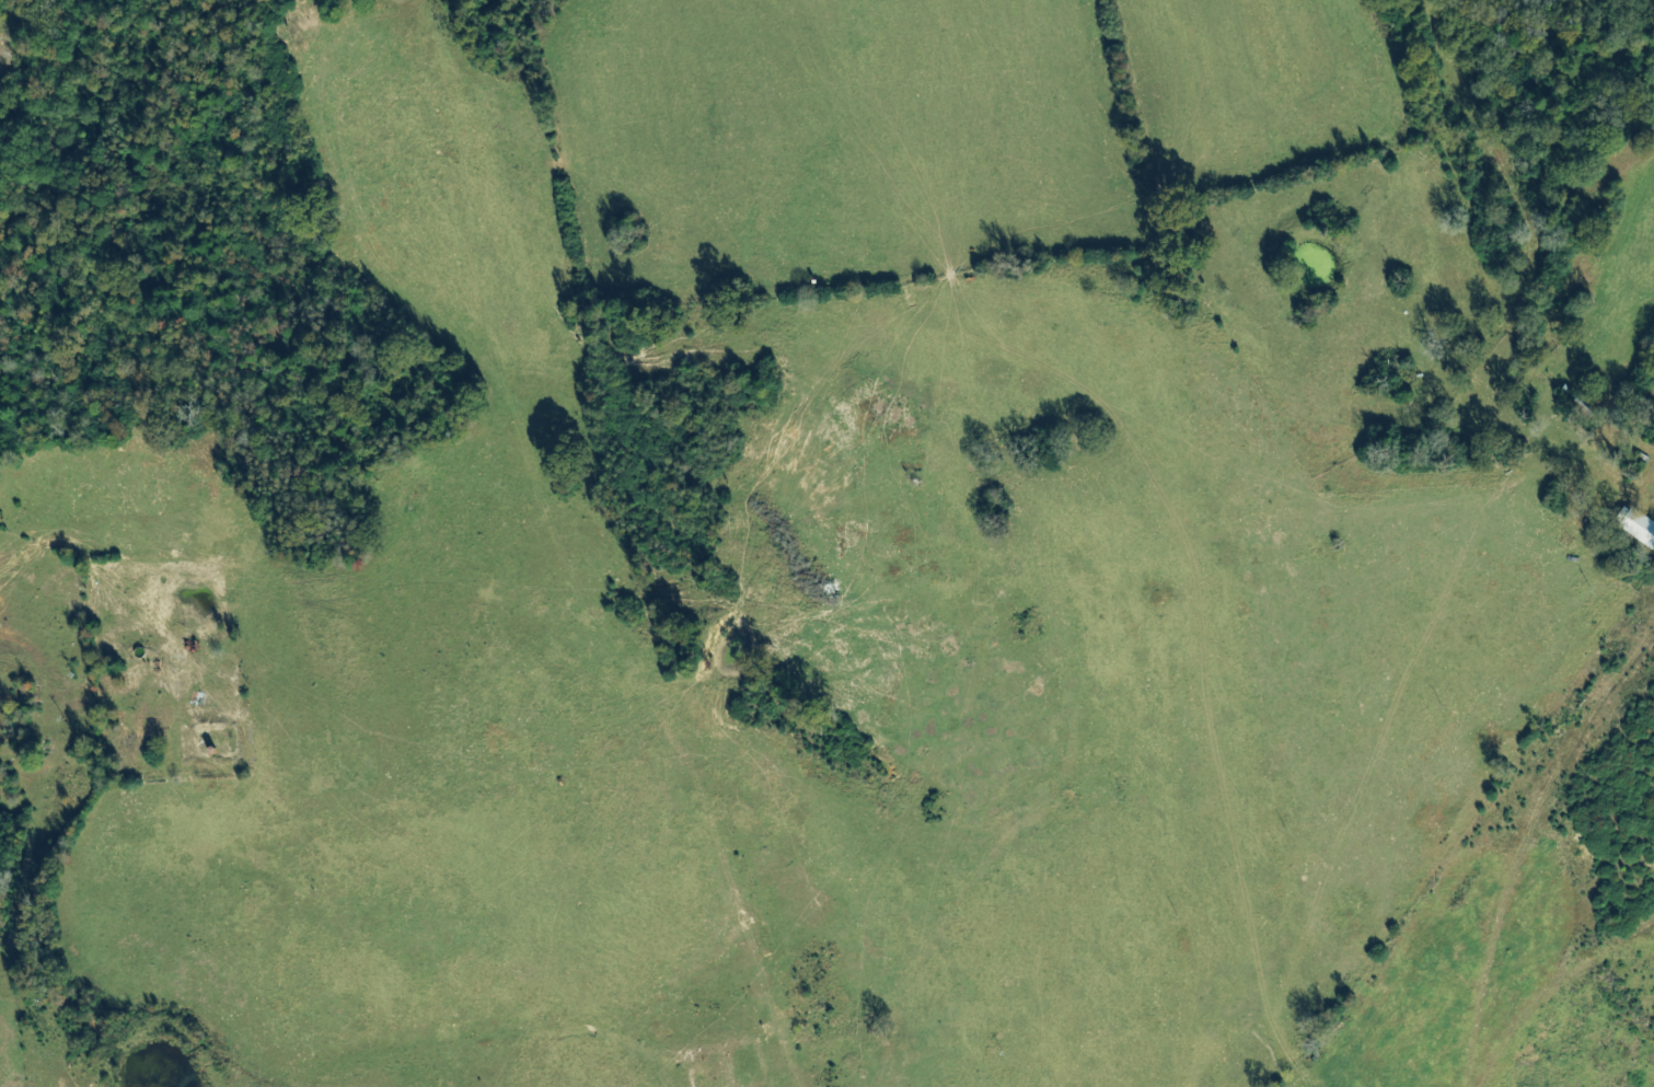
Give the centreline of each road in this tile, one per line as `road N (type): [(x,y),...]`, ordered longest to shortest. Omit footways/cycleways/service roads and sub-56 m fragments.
road 1 (residential): [(1653,528),(1620,486),(1615,430),(1505,250),(1483,184),(1439,135),(1404,0)]
road 2 (residential): [(1481,1086),(1505,984),(1505,853),(1653,640)]

